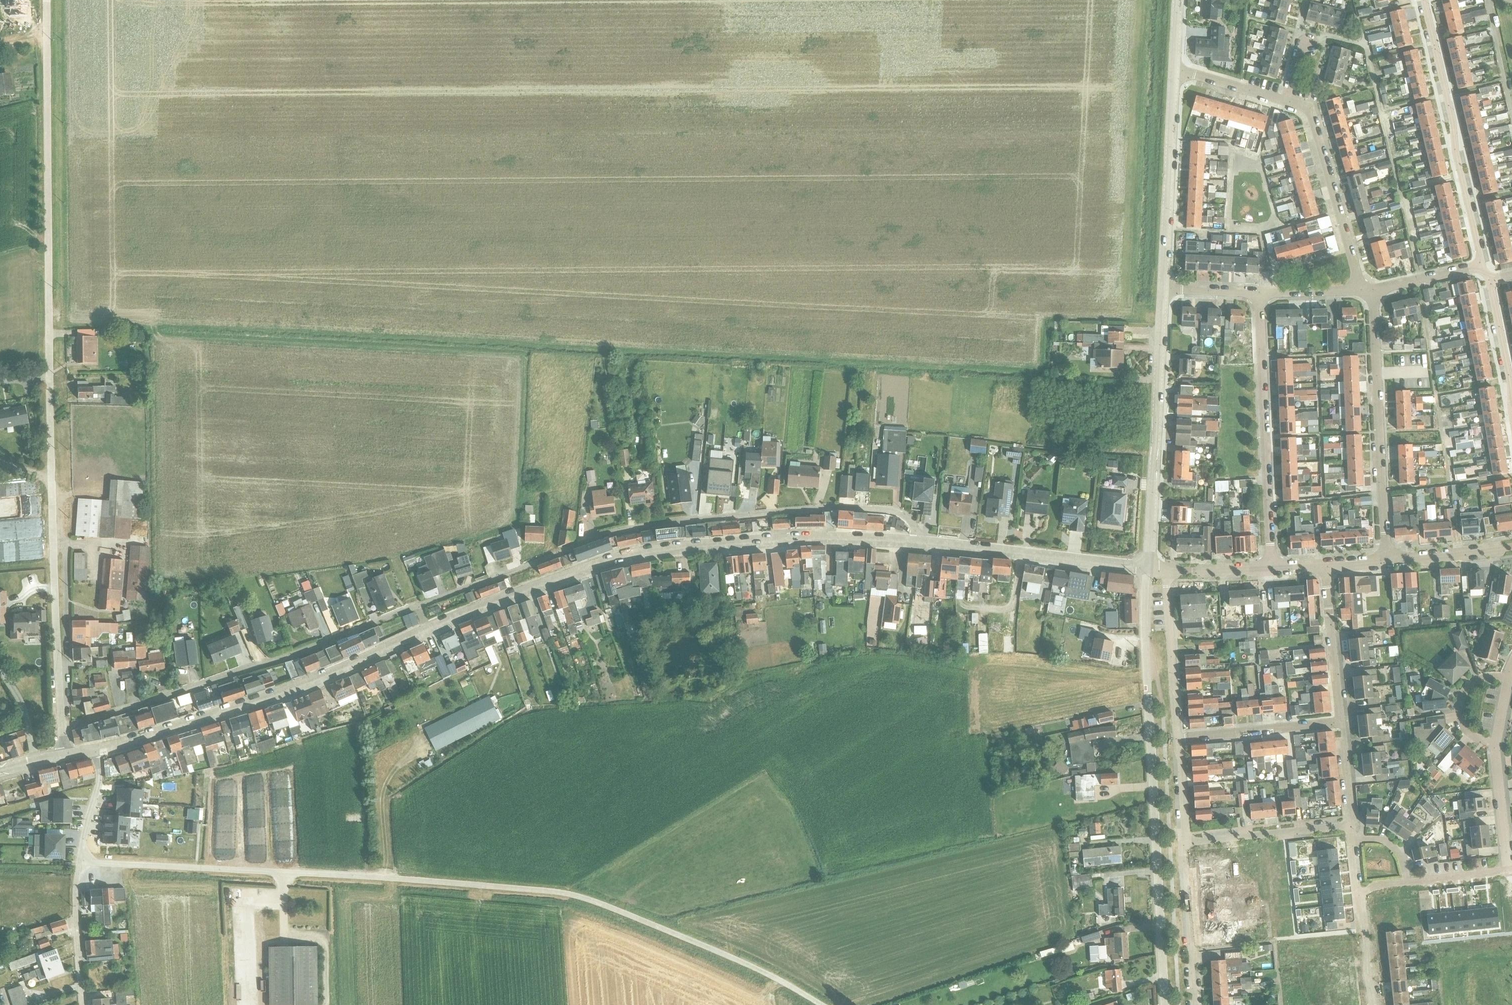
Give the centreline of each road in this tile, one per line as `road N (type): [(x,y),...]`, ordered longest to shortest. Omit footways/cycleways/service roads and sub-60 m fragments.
road 1 (unclassified): [(822,1004),(738,960),(565,893),(79,862)]
road 2 (unclassified): [(53,544),(47,0)]
road 3 (unclassified): [(419,606),(607,535),(681,522),(889,510),(911,521),(917,542)]
road 4 (tertiary): [(917,542),(804,539),(654,552),(572,574),(428,630)]
road 5 (residential): [(1165,1004),(1147,568)]
road 6 (unclassified): [(62,729),(419,606)]
road 7 (track): [(55,314),(103,313),(113,302),(110,0)]
road 8 (tertiary): [(428,630),(289,690),(95,750)]
road 9 (track): [(57,0),(60,279),(49,314)]
road 10 (tertiary): [(1147,568),(1163,289)]
road 11 (residential): [(1272,570),(1259,293)]
road 12 (residential): [(1481,266),(1423,0)]
road 13 (residential): [(1387,561),(1372,291)]
road 14 (tertiary): [(1147,568),(917,542)]
road 15 (tertiary): [(1163,289),(1173,73)]
road 16 (residential): [(1358,291),(1304,104),(1286,99)]
road 17 (residential): [(1185,842),(1351,825)]
road 18 (residential): [(1177,736),(1165,570)]
road 19 (residential): [(1177,736),(1341,721)]
road 20 (residential): [(1194,1004),(1185,842)]
road 21 (residential): [(1341,721),(1325,567)]
road 22 (residential): [(59,675),(66,659),(65,544),(53,544)]
road 23 (unclassified): [(82,1004),(79,862)]
road 24 (unclassified): [(59,675),(53,544)]
road 25 (residential): [(1511,871),(1494,741)]
road 26 (residential): [(1511,405),(1489,280)]
road 27 (tertiary): [(1387,561),(1511,546)]
road 28 (residential): [(1494,741),(1460,722),(1457,695),(1469,679),(1505,676)]

